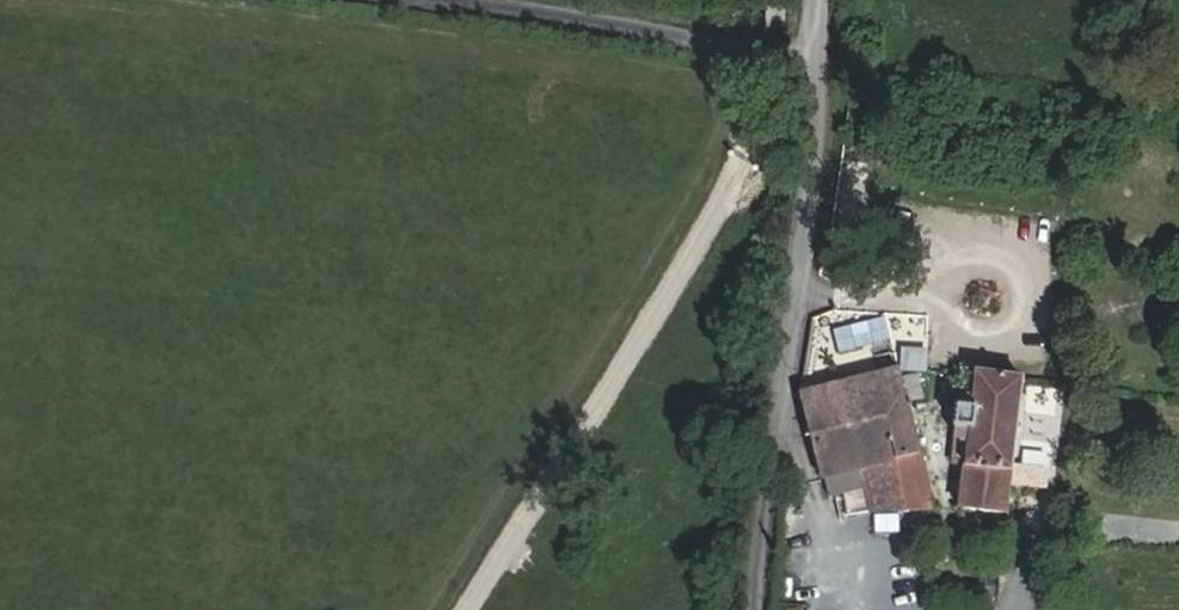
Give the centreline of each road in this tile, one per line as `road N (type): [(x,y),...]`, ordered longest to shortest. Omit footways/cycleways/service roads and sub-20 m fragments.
road 1 (track): [(813,59),(468,609)]
road 2 (unclassified): [(813,59),(757,609)]
road 3 (unclassified): [(418,0),(813,59)]

